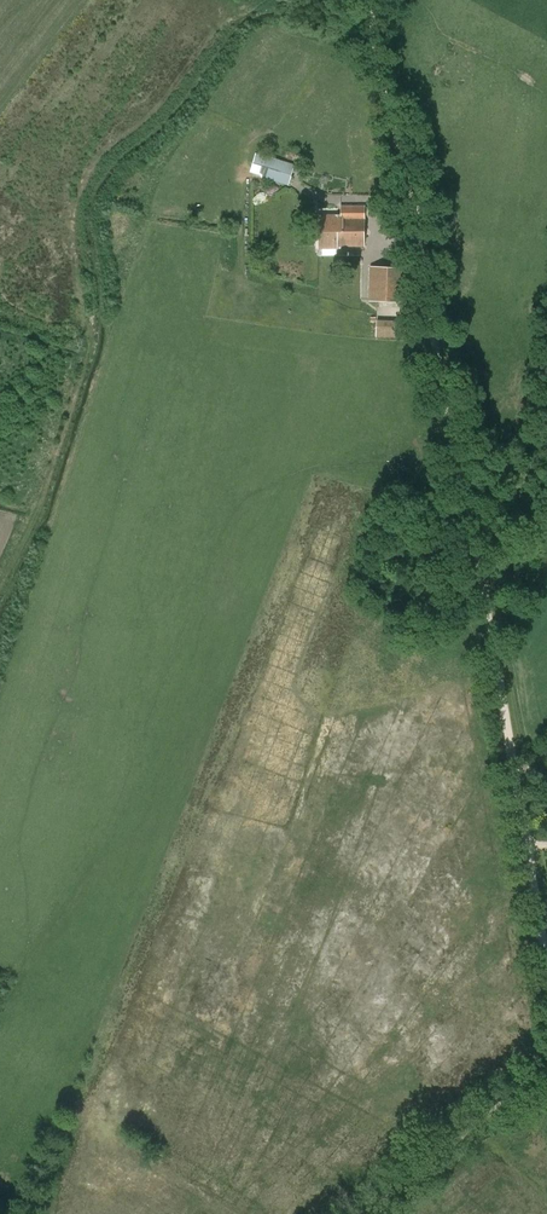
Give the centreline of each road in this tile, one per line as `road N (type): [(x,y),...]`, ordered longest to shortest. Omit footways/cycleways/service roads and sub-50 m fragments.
road 1 (unclassified): [(546,958),(377,59),(383,0)]

